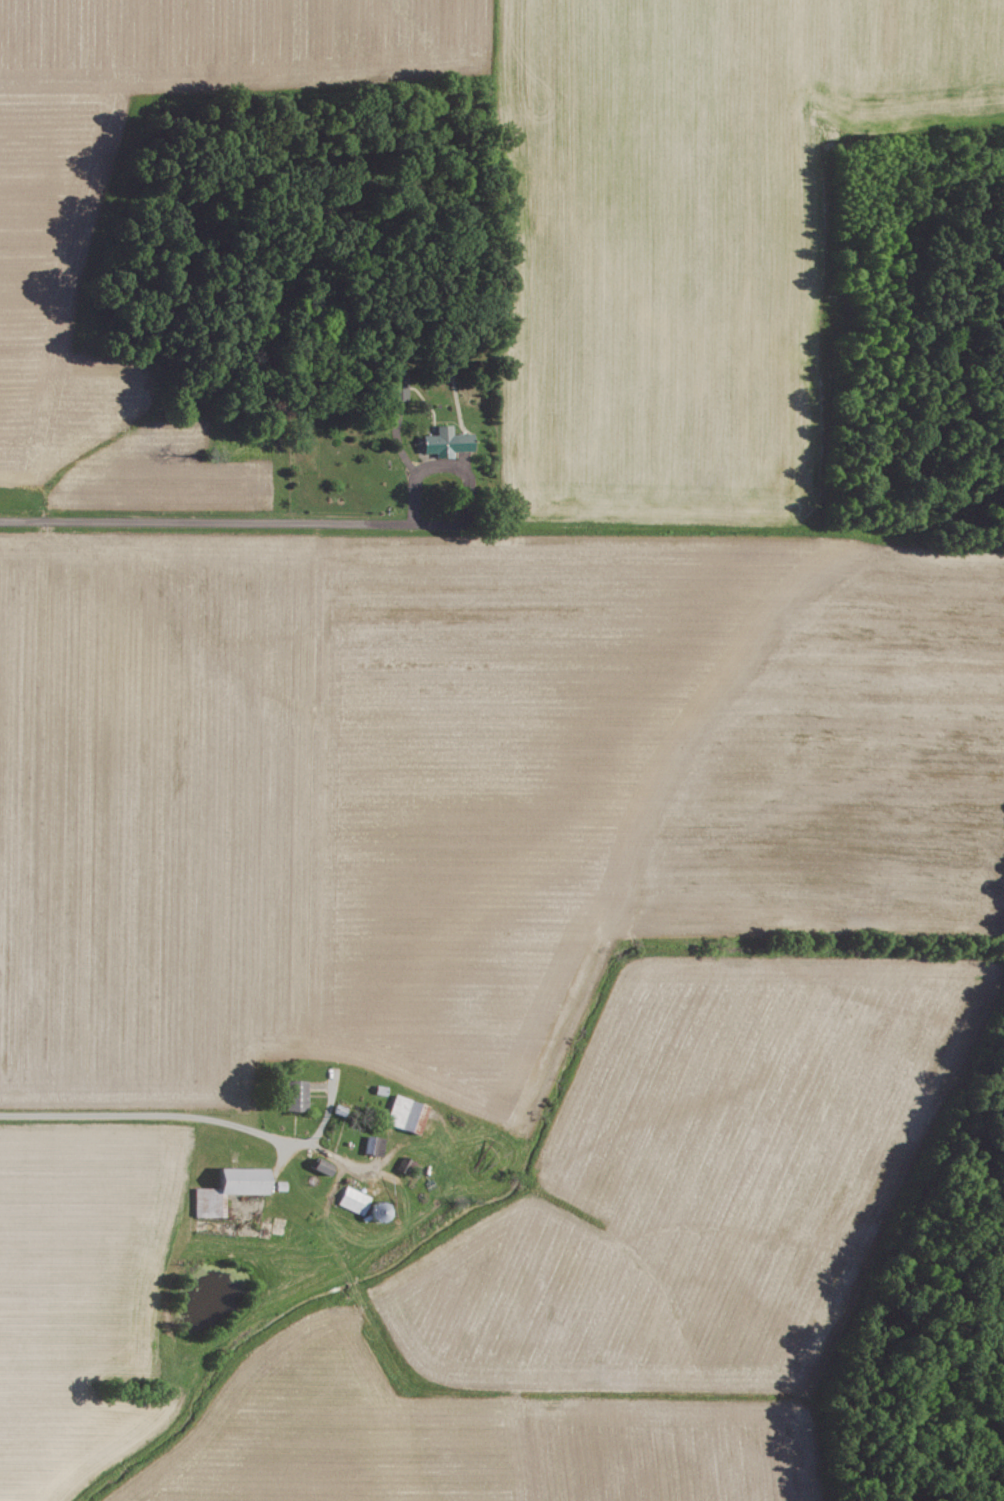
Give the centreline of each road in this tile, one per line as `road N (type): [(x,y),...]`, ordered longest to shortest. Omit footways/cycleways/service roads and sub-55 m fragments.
road 1 (residential): [(0,520),(445,523)]

